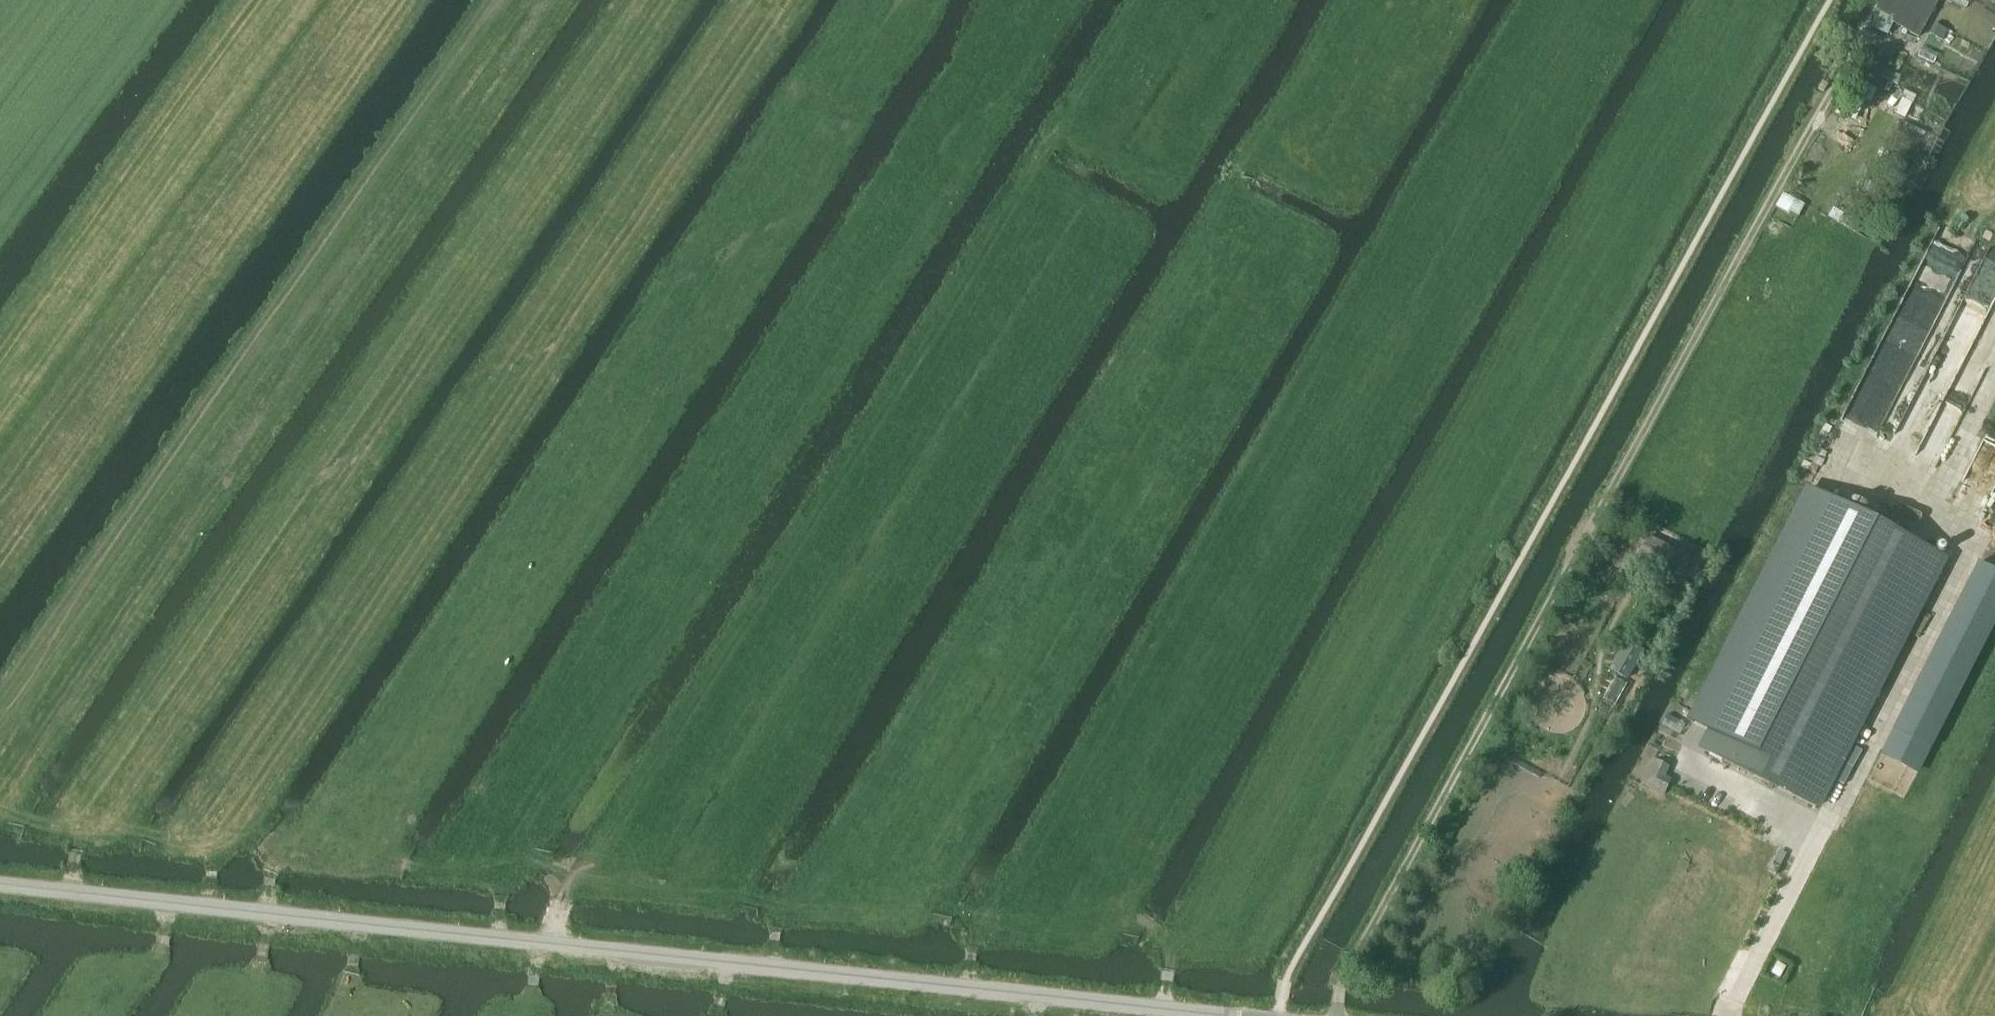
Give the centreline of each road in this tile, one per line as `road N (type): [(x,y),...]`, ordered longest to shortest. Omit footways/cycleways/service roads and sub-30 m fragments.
road 1 (unclassified): [(1198,1015),(0,884)]
road 2 (track): [(1940,483),(1994,375)]

